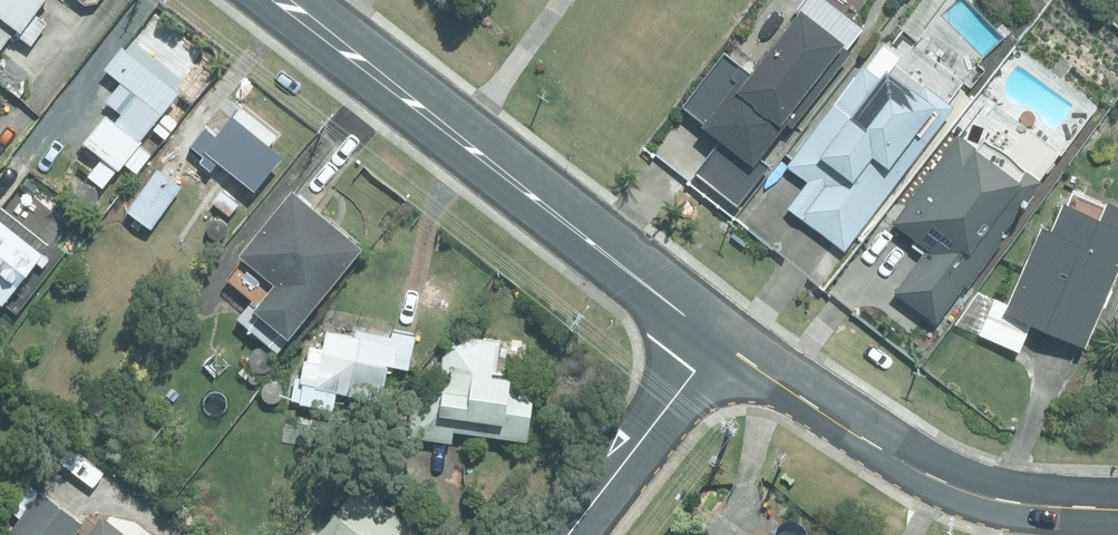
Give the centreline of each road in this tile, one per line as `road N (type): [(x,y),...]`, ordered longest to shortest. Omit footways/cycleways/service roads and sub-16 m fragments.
road 1 (secondary): [(724,340),(292,0)]
road 2 (secondary): [(1117,511),(955,491),(724,340)]
road 3 (residential): [(572,534),(724,340)]

